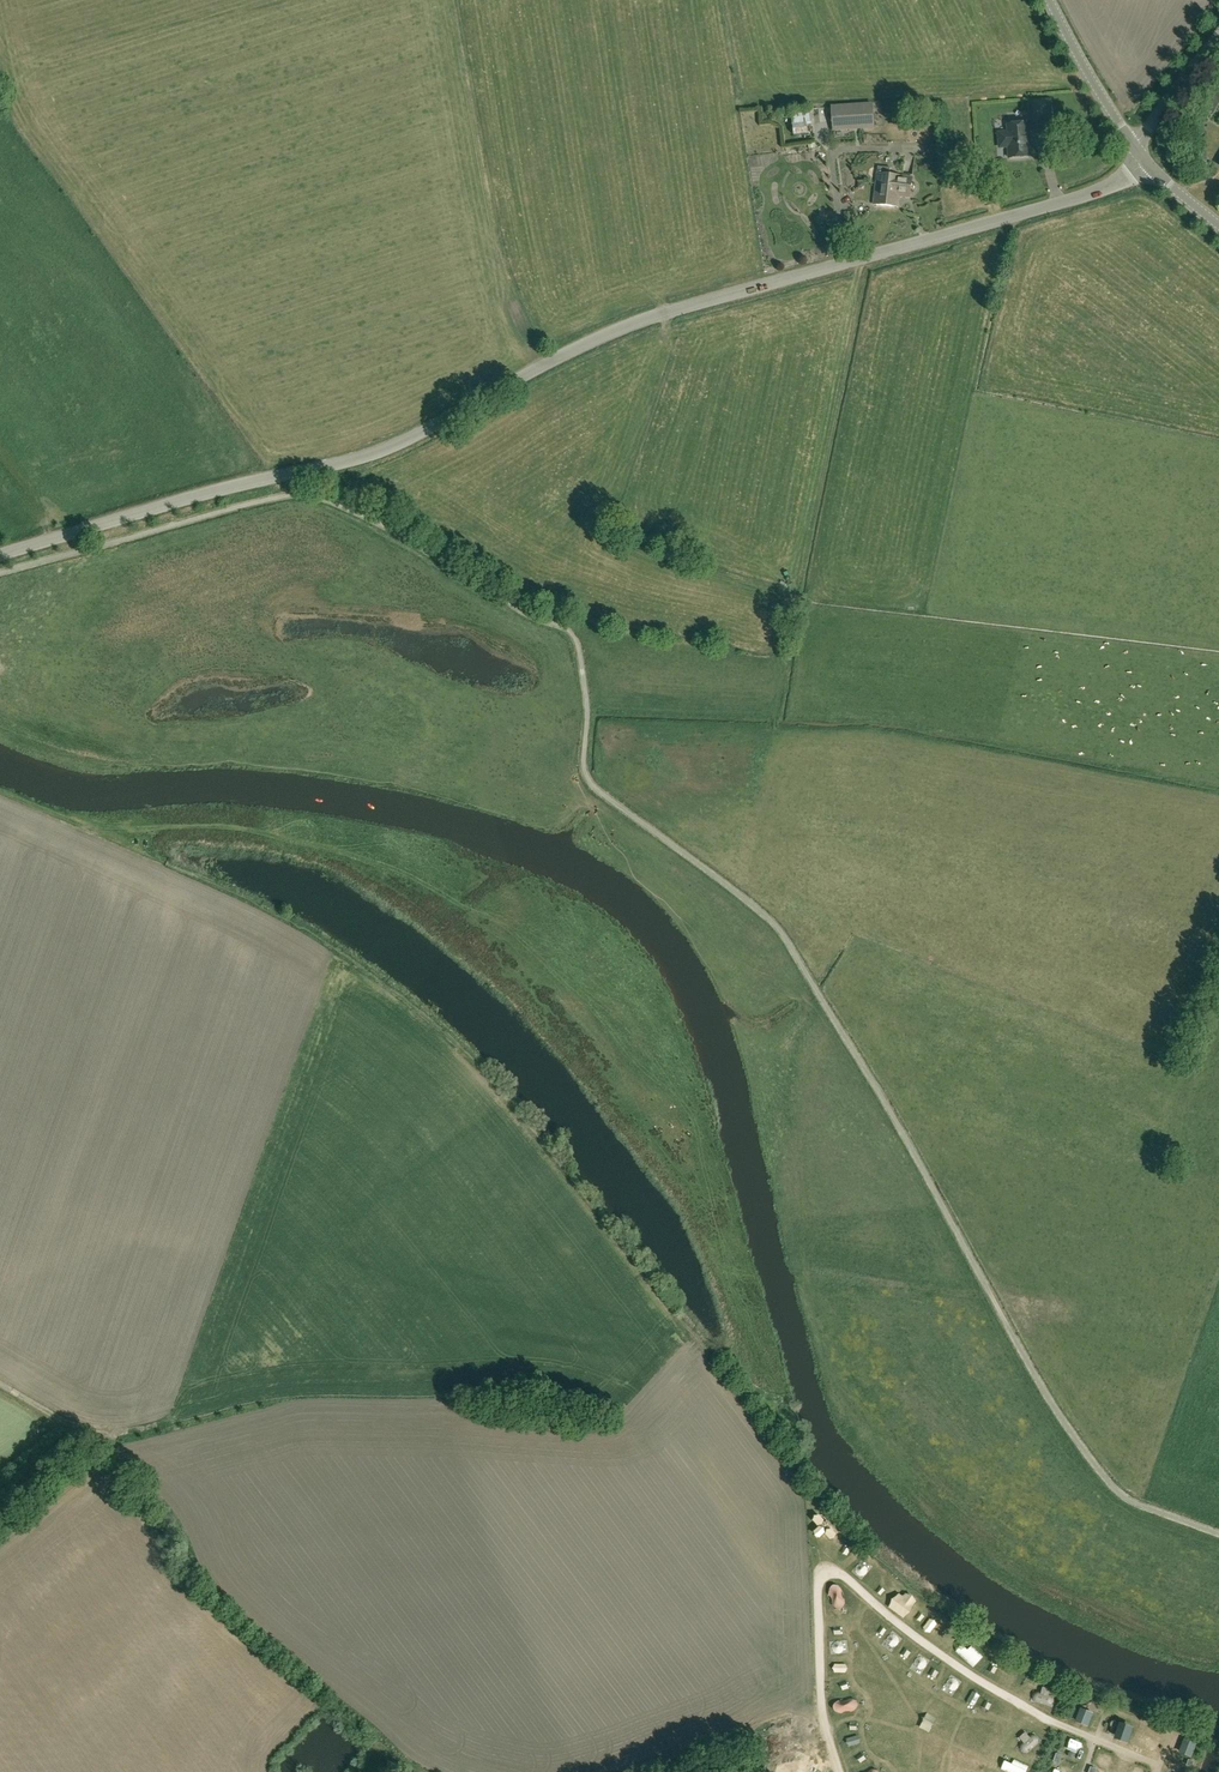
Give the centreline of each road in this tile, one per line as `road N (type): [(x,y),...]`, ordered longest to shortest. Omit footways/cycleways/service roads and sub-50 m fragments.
road 1 (unclassified): [(0,556),(225,487),(386,451),(621,328),(1088,196),(1148,164)]
road 2 (unclassified): [(1134,146),(1050,0)]
road 3 (unclassified): [(1134,146),(1218,32)]
road 4 (track): [(0,1385),(59,1420),(113,1436)]

